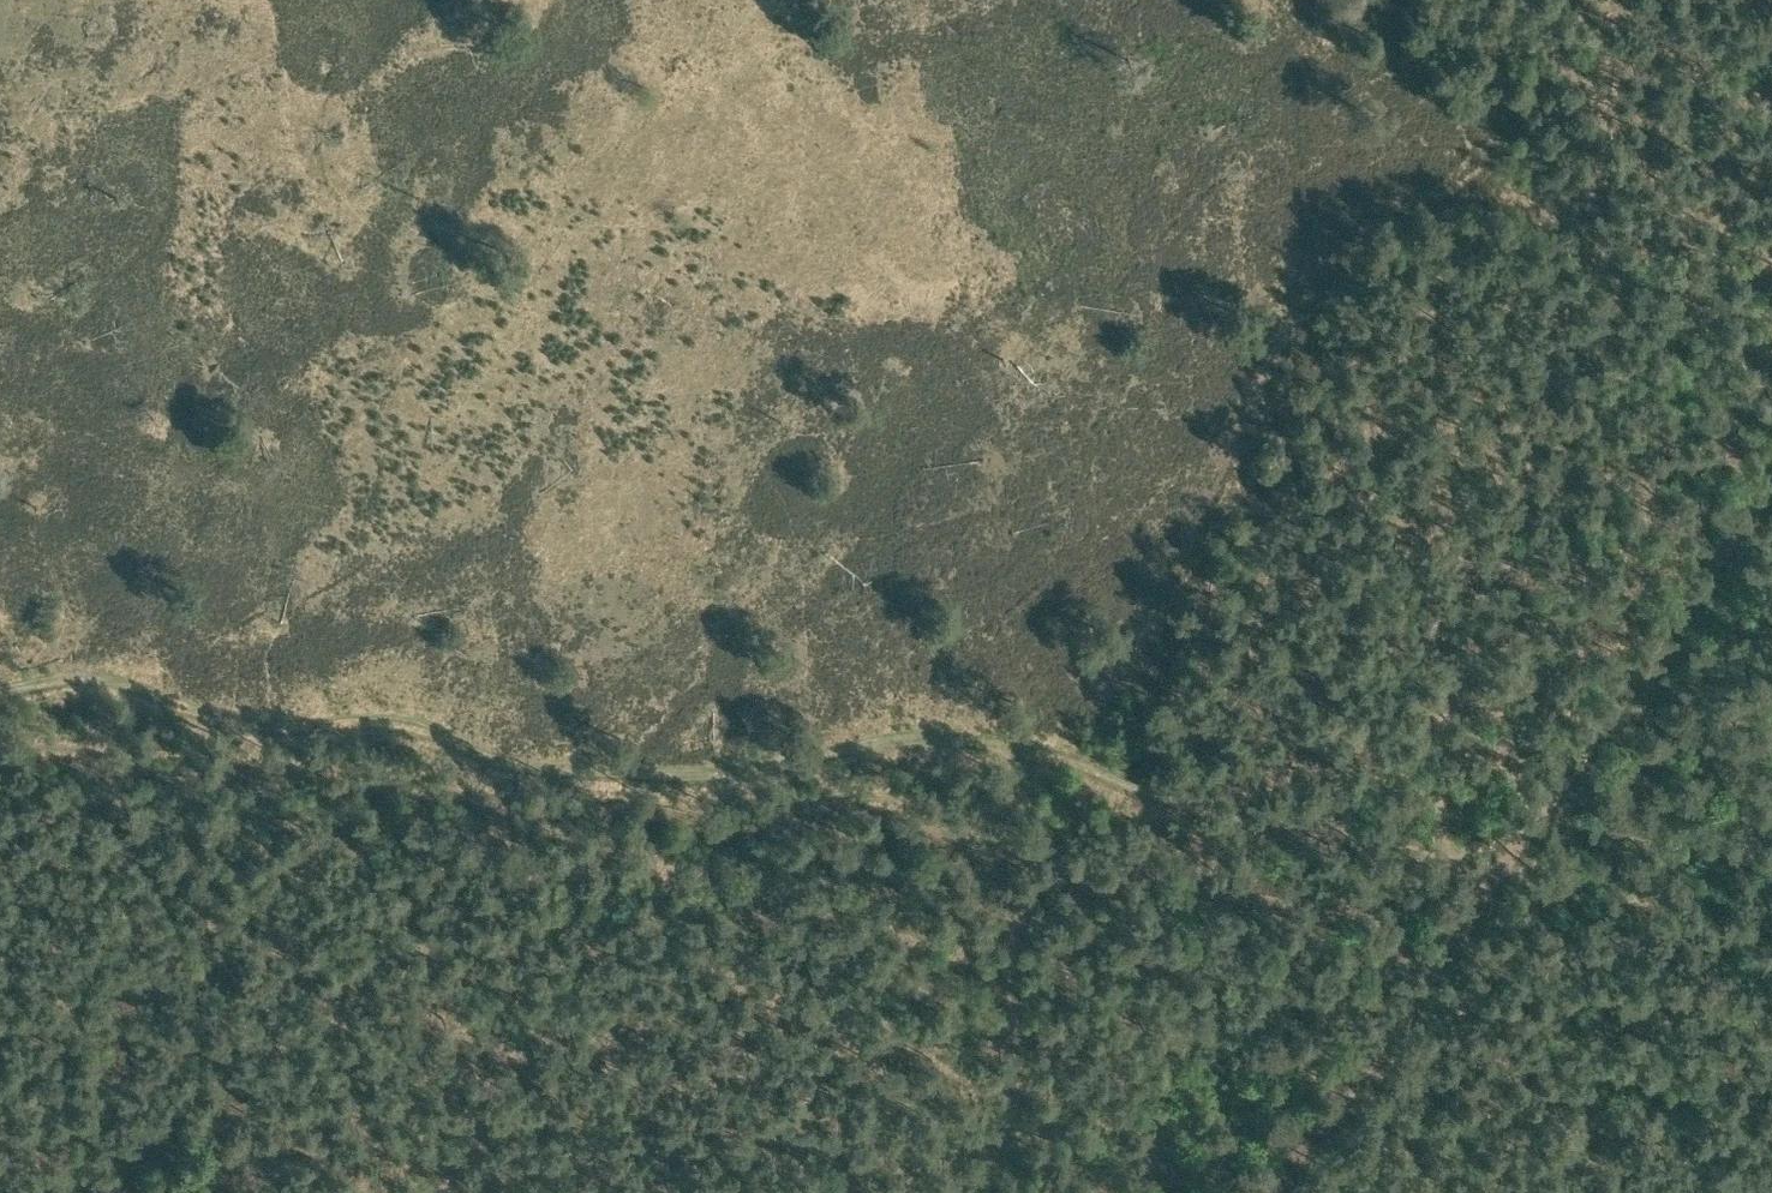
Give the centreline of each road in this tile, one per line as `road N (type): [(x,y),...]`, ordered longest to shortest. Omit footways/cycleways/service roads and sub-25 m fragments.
road 1 (track): [(1463,937),(1771,494)]
road 2 (track): [(1282,1192),(1373,1064)]
road 3 (track): [(1373,1064),(1463,937)]

